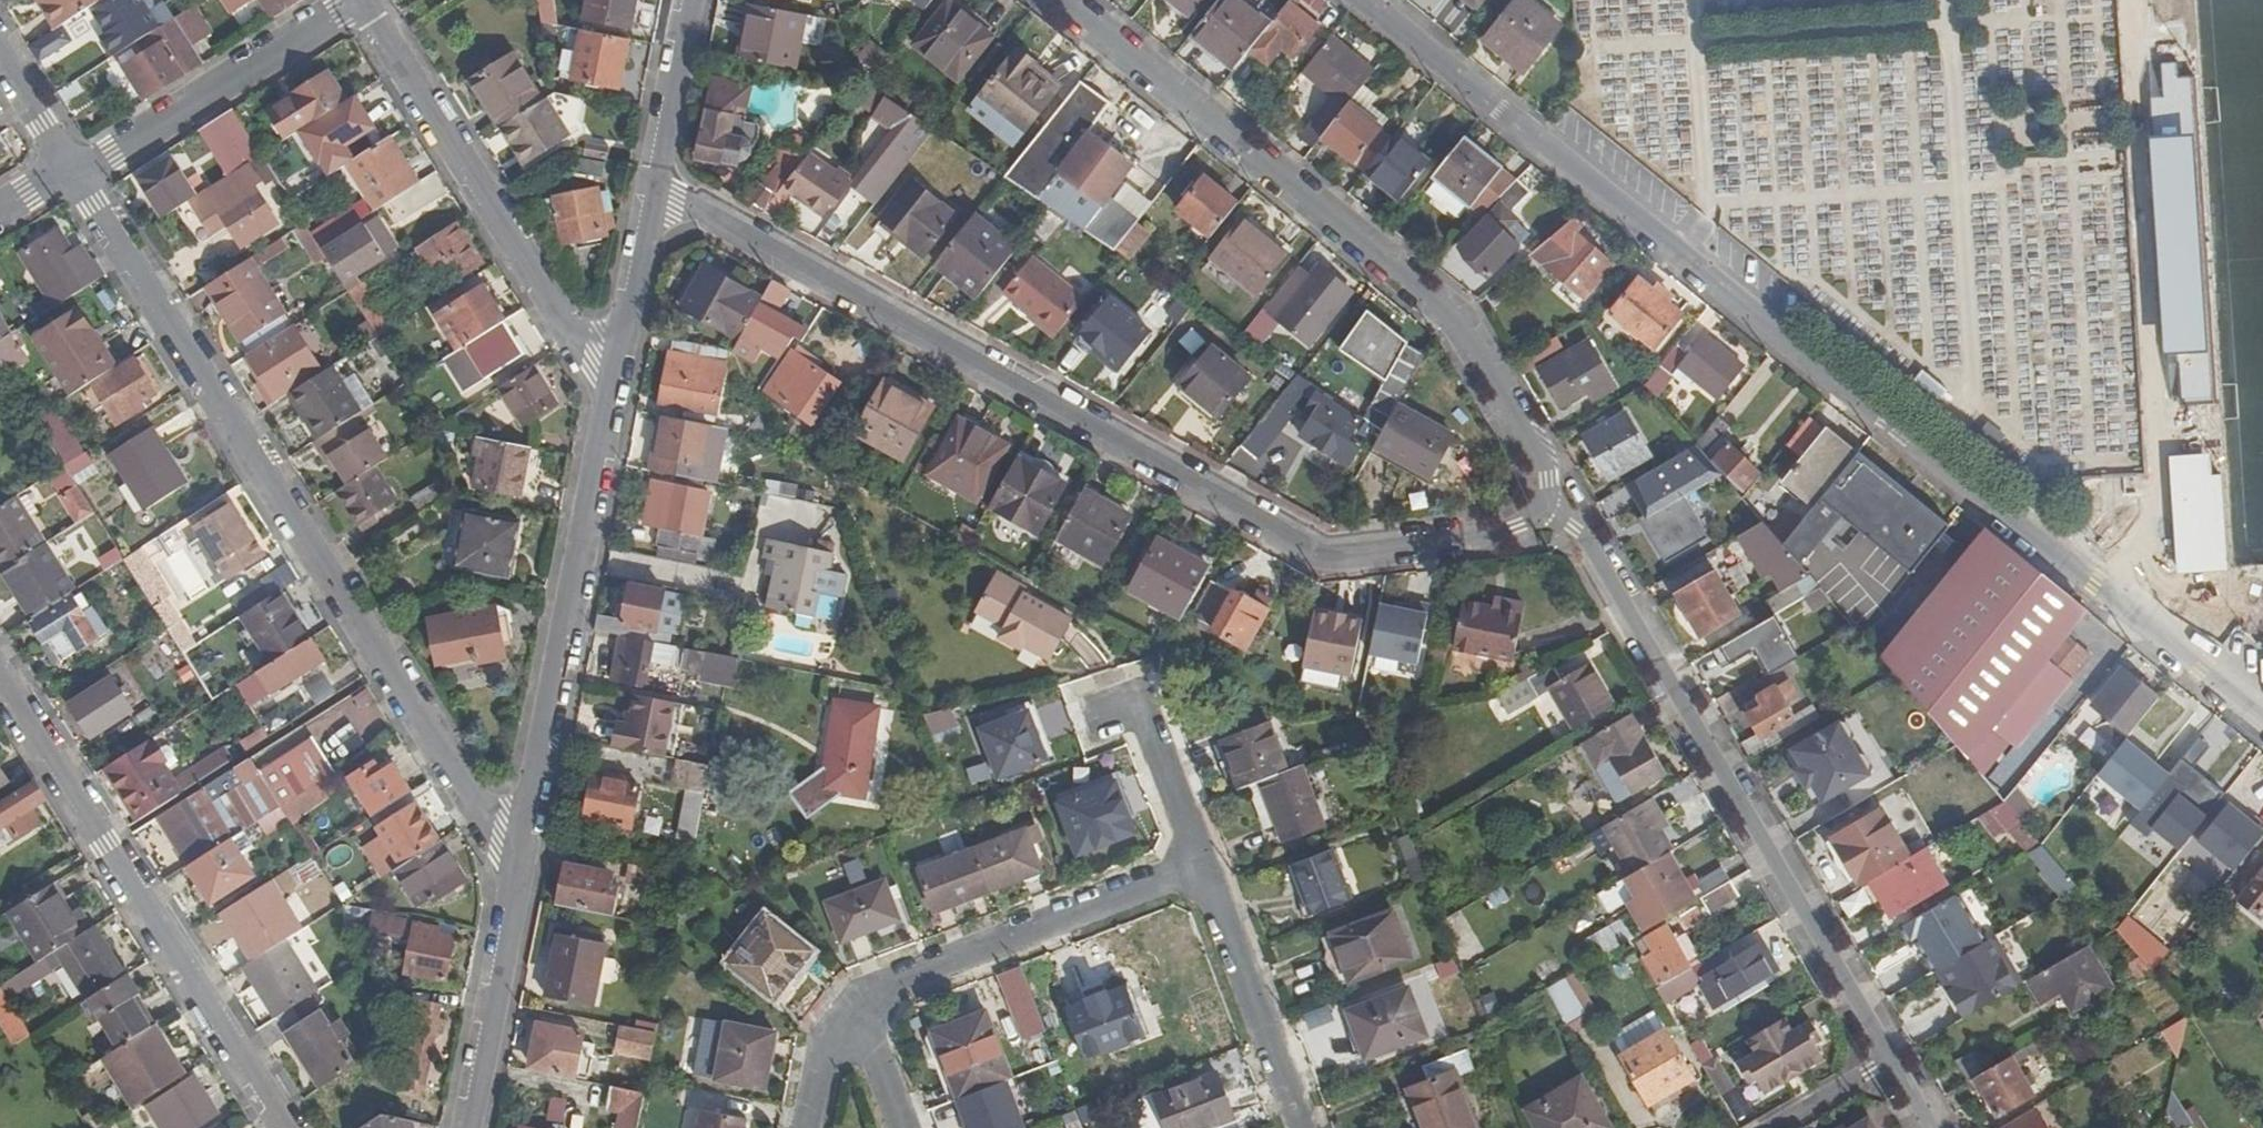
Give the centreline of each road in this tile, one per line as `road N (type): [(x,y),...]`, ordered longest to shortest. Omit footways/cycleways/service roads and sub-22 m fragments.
road 1 (residential): [(1360,0),(2262,719)]
road 2 (residential): [(654,185),(1320,553),(1516,527),(1543,503)]
road 3 (residential): [(521,867),(75,173)]
road 4 (residential): [(1543,503),(1541,460),(1462,323),(1059,0)]
road 5 (residential): [(1889,1058),(1588,540),(1543,503)]
road 6 (residential): [(0,677),(286,1127)]
road 7 (residential): [(613,399),(521,867)]
road 8 (residential): [(613,399),(359,0)]
road 9 (residential): [(1202,866),(891,987),(854,1022)]
road 10 (residential): [(75,173),(359,0)]
road 11 (residential): [(1302,1127),(1202,866)]
road 12 (residential): [(521,867),(468,1127)]
road 13 (residential): [(654,185),(613,399)]
road 14 (residential): [(1202,866),(1140,704),(1099,718)]
road 15 (residential): [(691,0),(654,185)]
road 16 (residential): [(1889,1058),(1767,1127)]
road 17 (residential): [(0,55),(75,173)]

